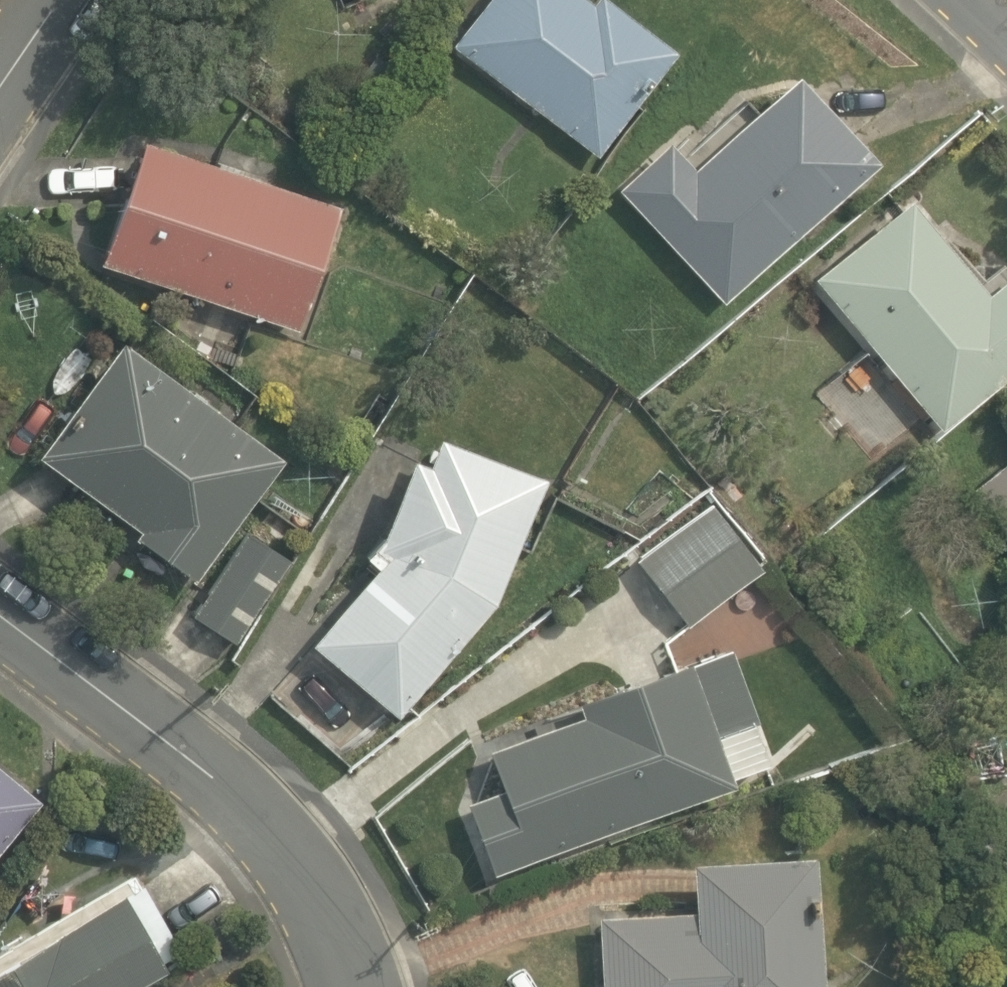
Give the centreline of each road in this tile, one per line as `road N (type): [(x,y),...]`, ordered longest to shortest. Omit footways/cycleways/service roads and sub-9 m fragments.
road 1 (residential): [(0,608),(301,836),(376,986)]
road 2 (residential): [(83,0),(0,127)]

